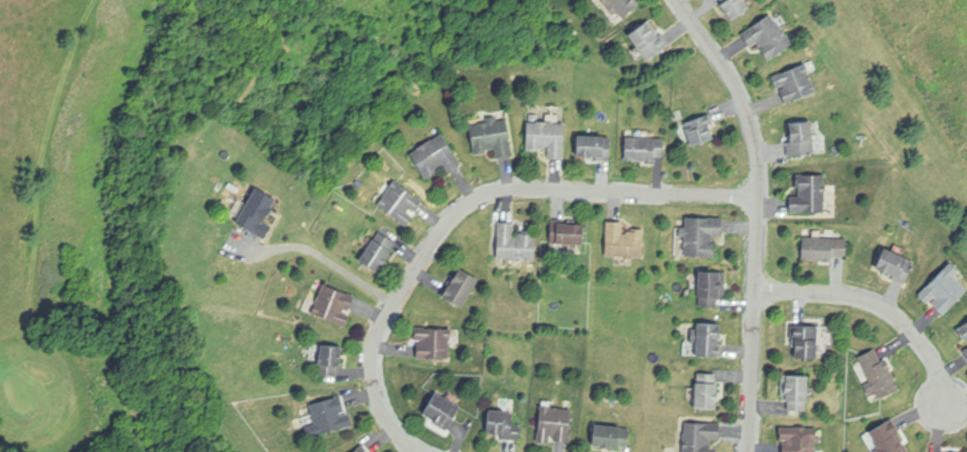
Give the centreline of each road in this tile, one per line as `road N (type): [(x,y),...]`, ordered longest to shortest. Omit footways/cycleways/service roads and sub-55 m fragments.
road 1 (residential): [(758,196),(513,189),(461,211),(395,305),(374,353),(383,411),(418,451)]
road 2 (residential): [(749,451),(754,138),(733,85),(673,0)]
road 3 (residential): [(756,291),(844,293),(899,318),(920,340),(948,409)]

